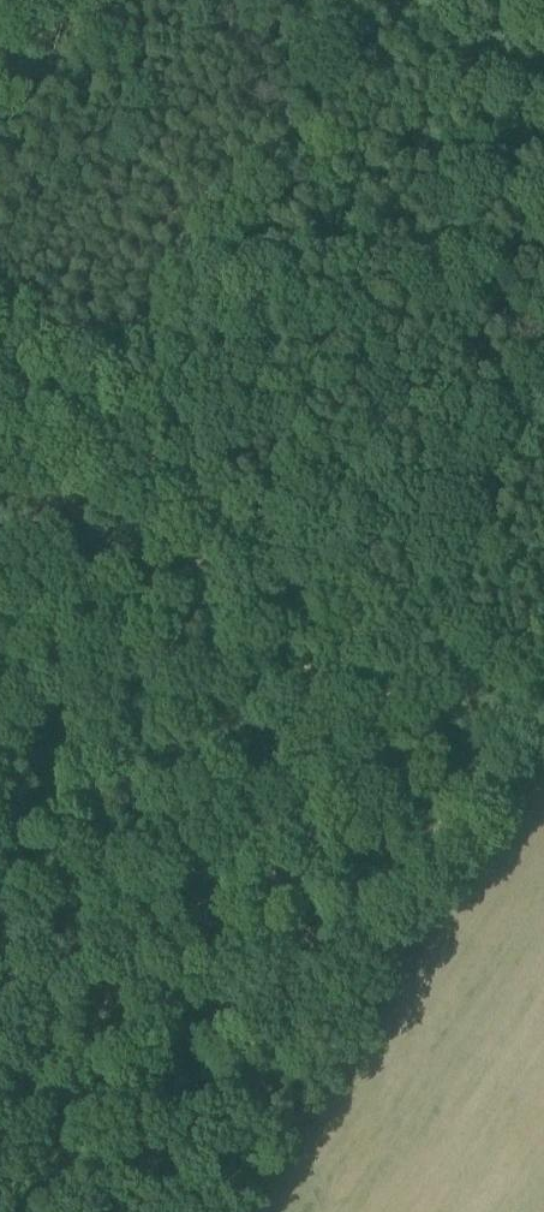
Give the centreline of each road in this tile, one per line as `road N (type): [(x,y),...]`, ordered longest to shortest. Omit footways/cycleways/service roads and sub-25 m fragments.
road 1 (track): [(0,1172),(180,625),(242,526)]
road 2 (track): [(242,526),(543,717)]
road 3 (track): [(0,362),(242,526)]

